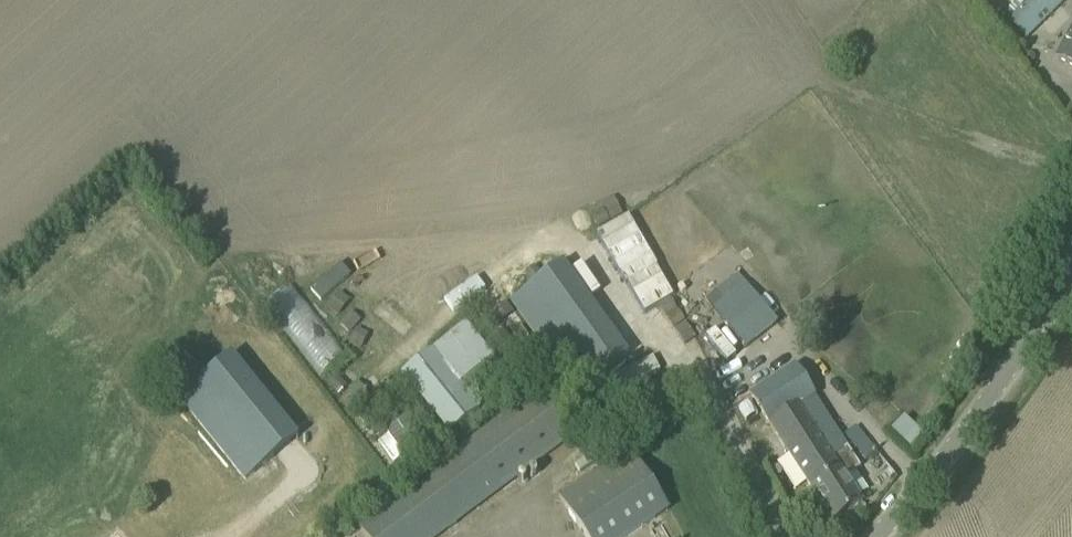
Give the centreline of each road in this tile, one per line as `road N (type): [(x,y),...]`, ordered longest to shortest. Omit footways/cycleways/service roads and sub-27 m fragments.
road 1 (unclassified): [(876,536),(985,414),(1071,279)]

